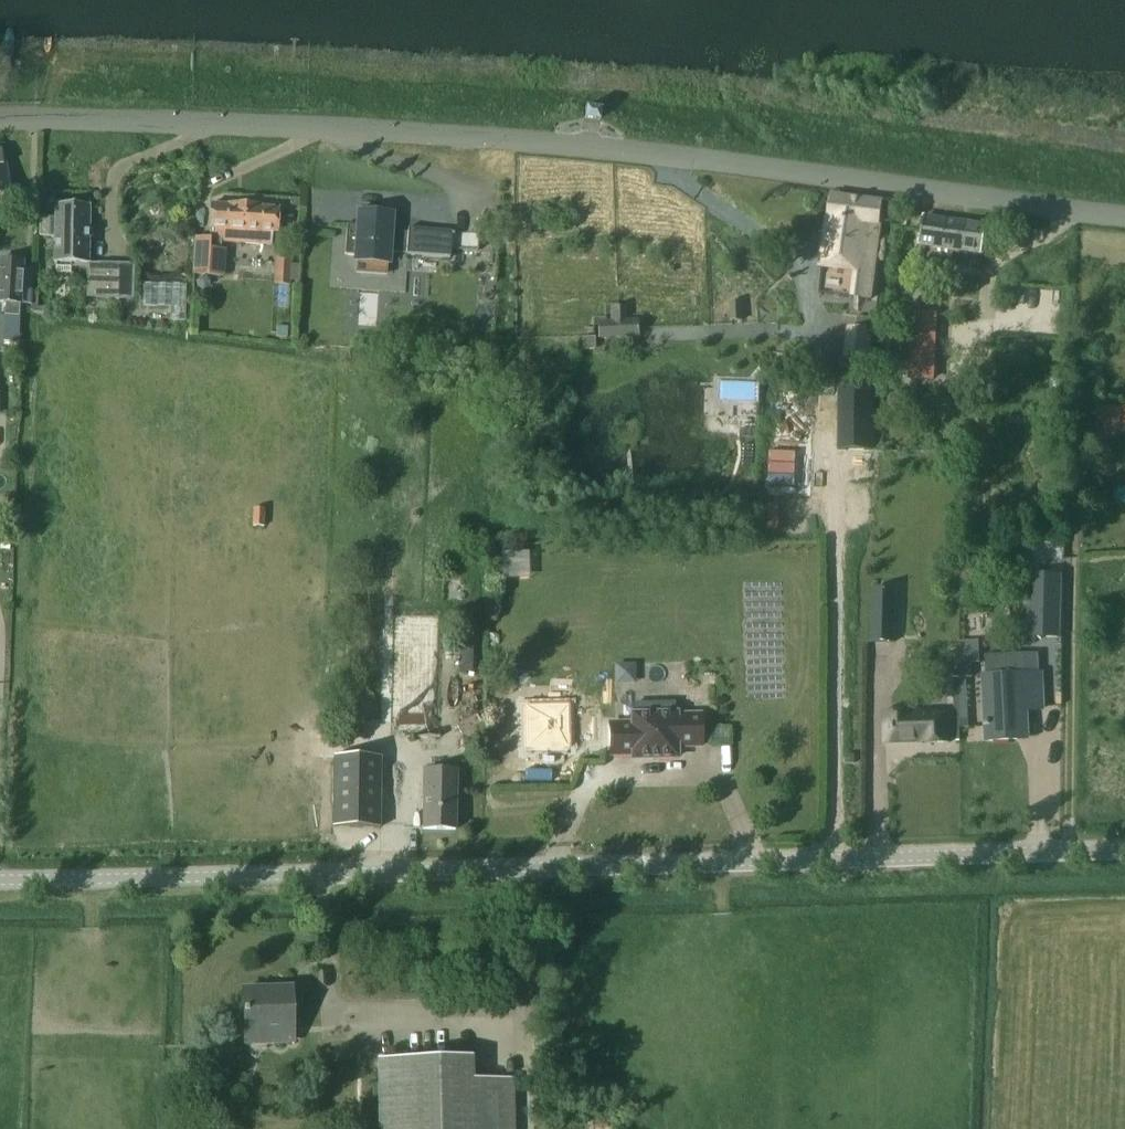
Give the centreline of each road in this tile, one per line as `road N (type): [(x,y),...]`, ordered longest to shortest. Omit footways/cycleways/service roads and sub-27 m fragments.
road 1 (tertiary): [(1124,209),(771,166),(330,130),(0,114)]
road 2 (unclassified): [(0,879),(1124,873)]

